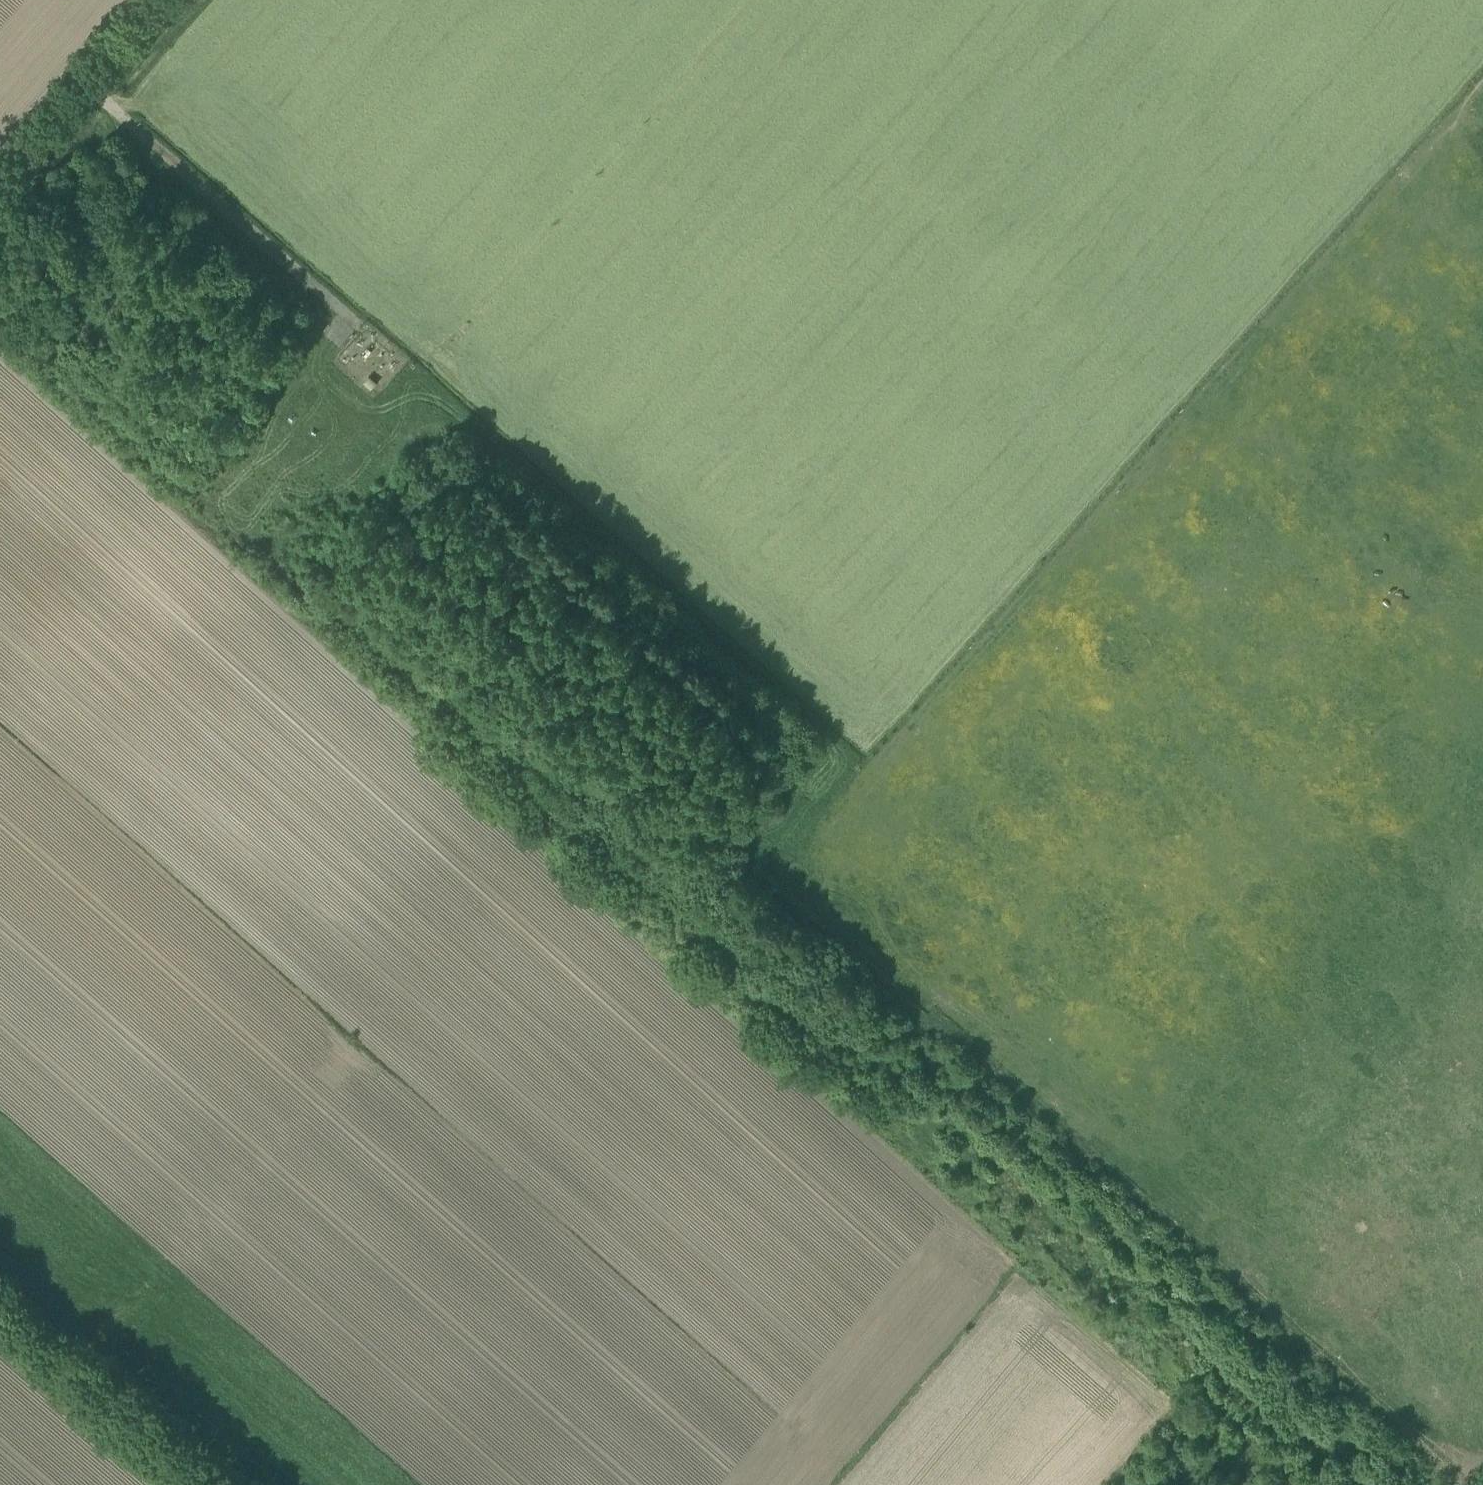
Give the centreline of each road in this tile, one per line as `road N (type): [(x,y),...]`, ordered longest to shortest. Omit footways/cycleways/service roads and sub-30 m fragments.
road 1 (track): [(370,339),(98,99)]
road 2 (track): [(0,203),(186,0)]

